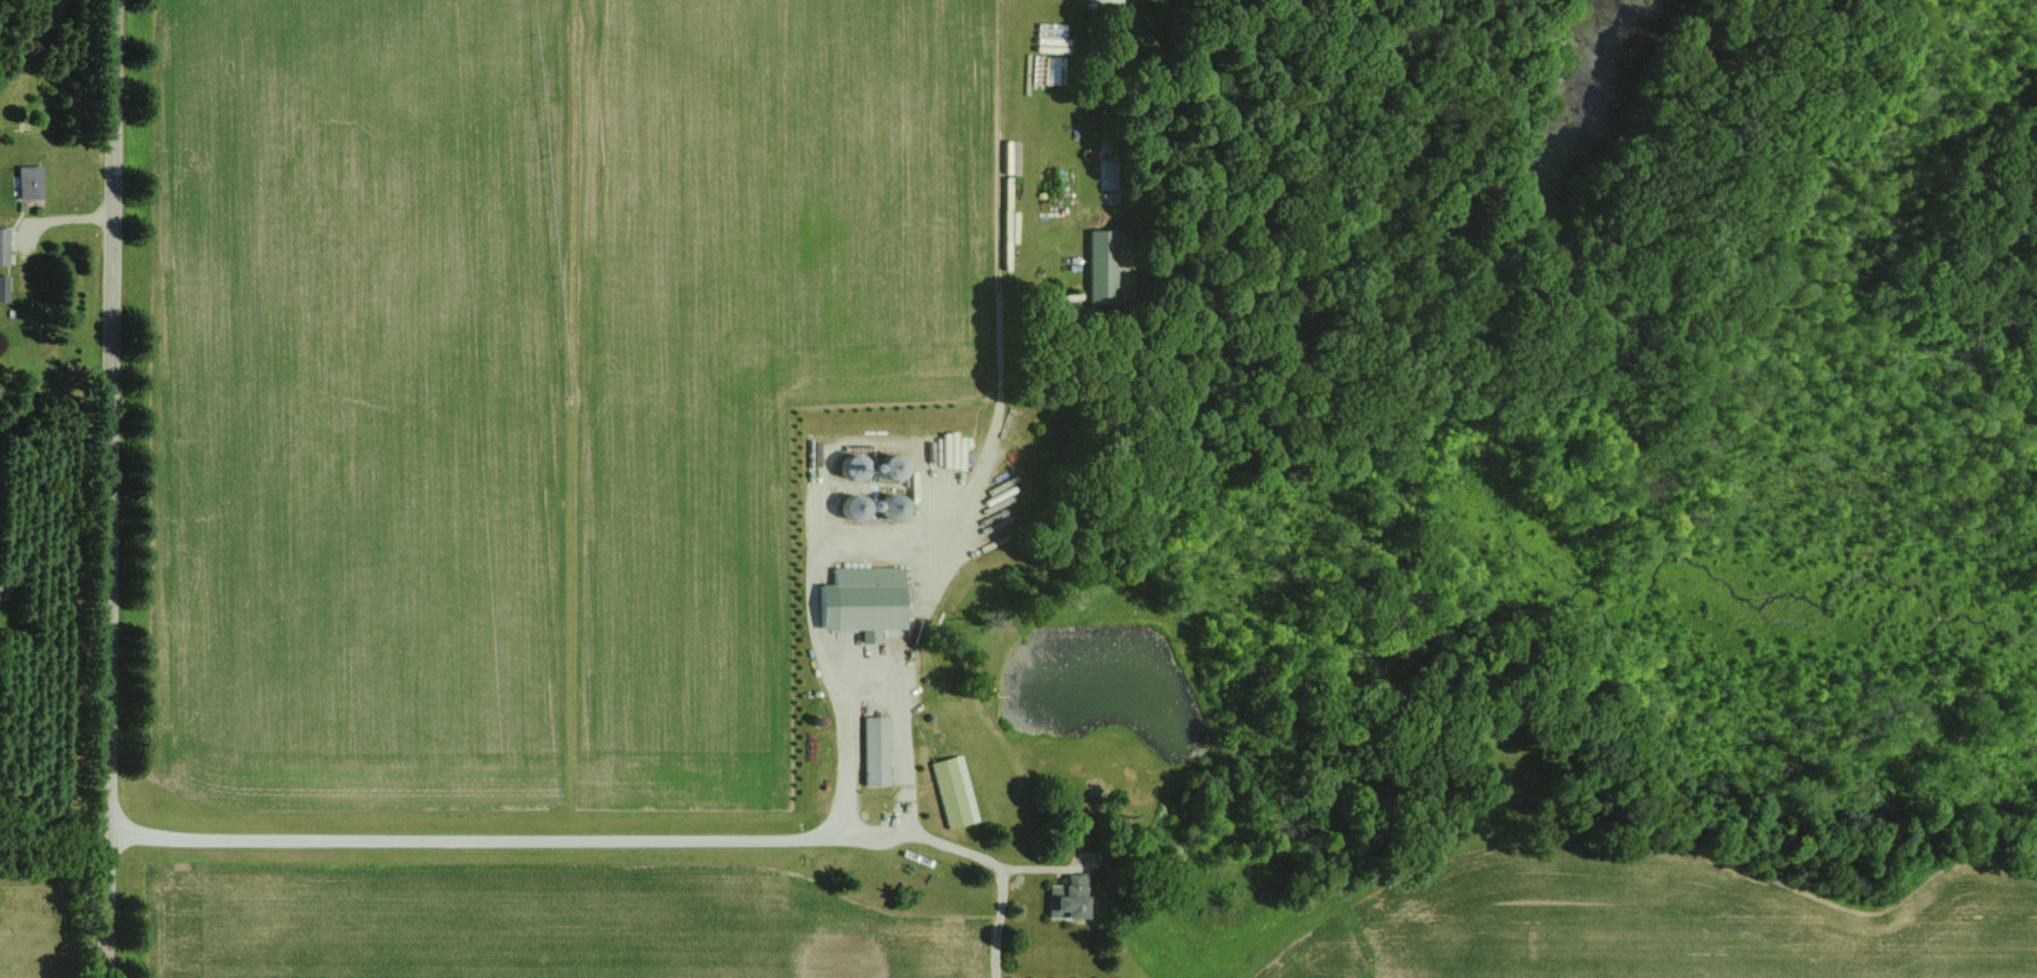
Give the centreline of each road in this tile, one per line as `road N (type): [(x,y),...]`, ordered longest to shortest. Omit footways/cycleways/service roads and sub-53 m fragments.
road 1 (tertiary): [(100,977),(109,0)]
road 2 (residential): [(102,837),(915,833),(998,869)]

